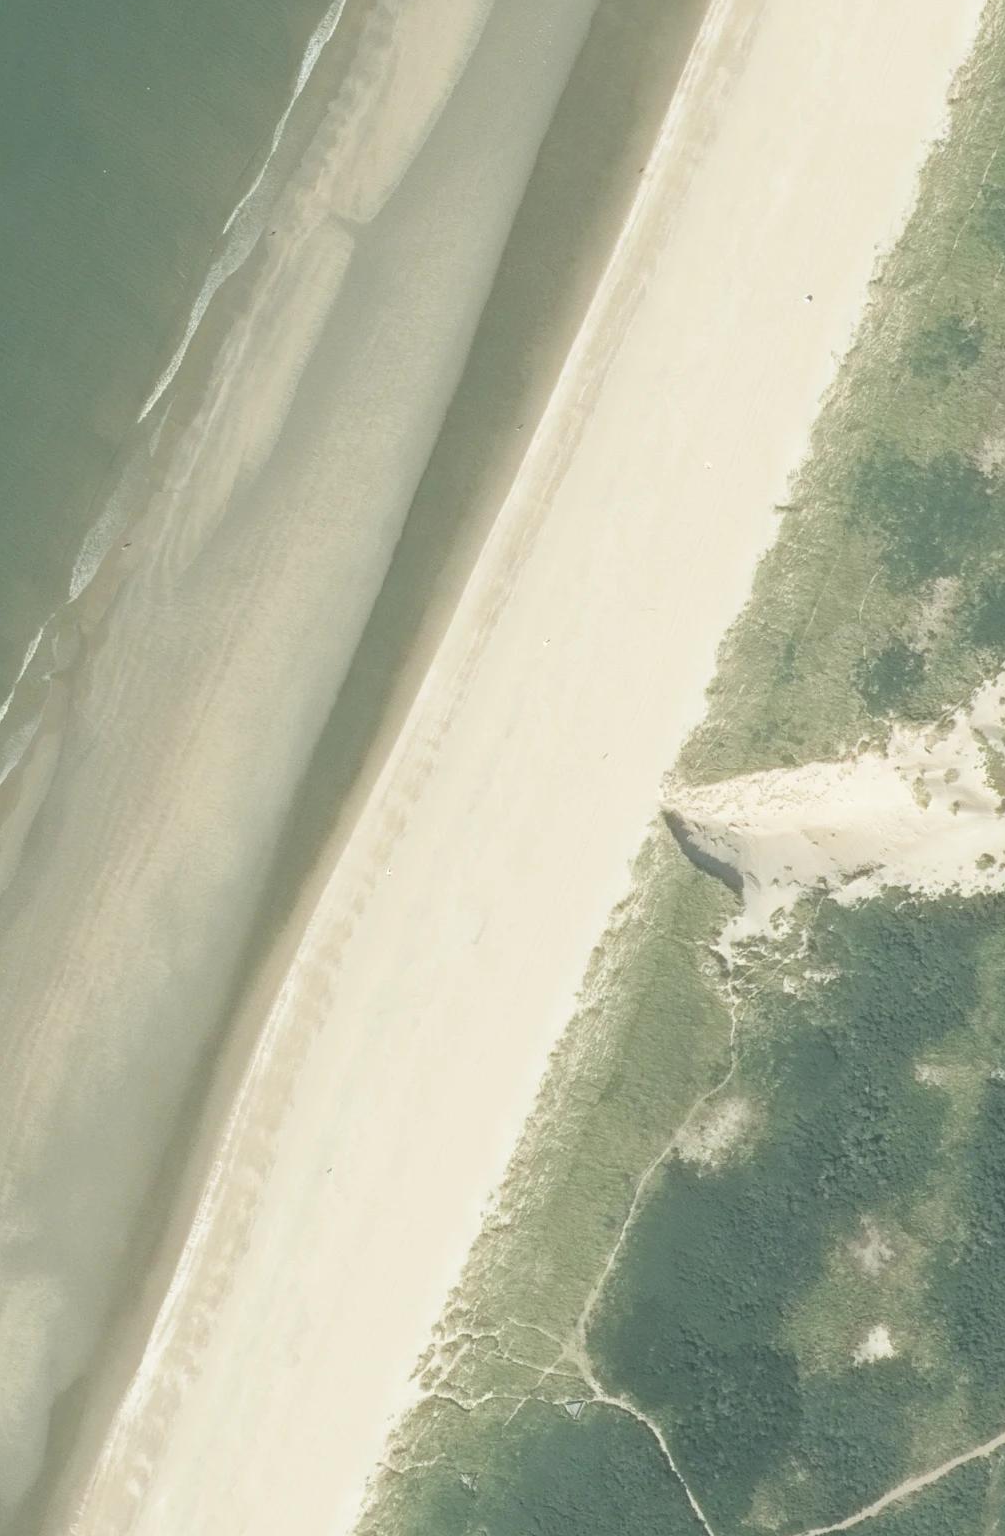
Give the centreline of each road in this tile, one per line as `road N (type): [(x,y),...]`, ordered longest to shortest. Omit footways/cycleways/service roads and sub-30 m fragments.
road 1 (track): [(798,1535),(1004,1434)]
road 2 (track): [(602,1395),(648,1422),(710,1535)]

